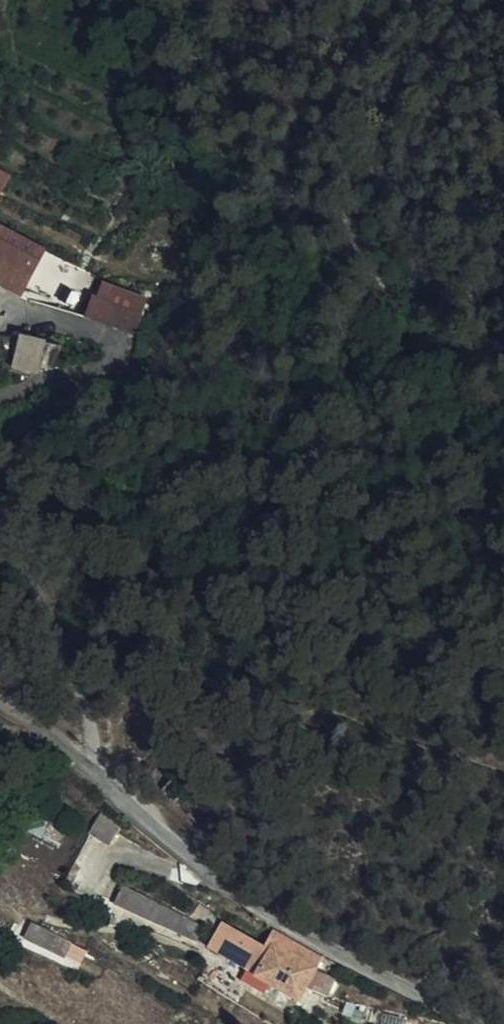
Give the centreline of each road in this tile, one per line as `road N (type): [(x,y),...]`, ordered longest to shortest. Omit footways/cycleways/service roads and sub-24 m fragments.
road 1 (unclassified): [(492,1023),(301,924),(0,702)]

